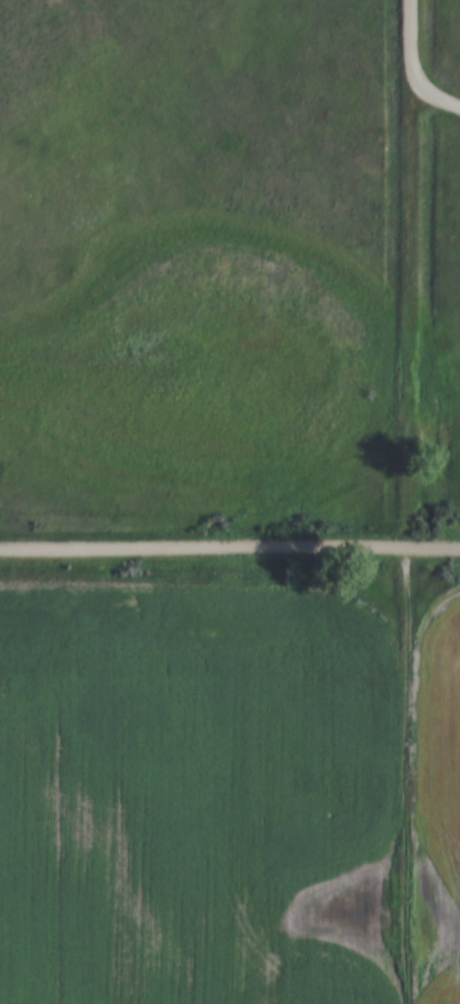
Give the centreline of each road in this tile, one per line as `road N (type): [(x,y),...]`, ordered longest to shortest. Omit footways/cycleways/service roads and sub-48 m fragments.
road 1 (track): [(409,1003),(415,76)]
road 2 (track): [(0,551),(459,548)]

